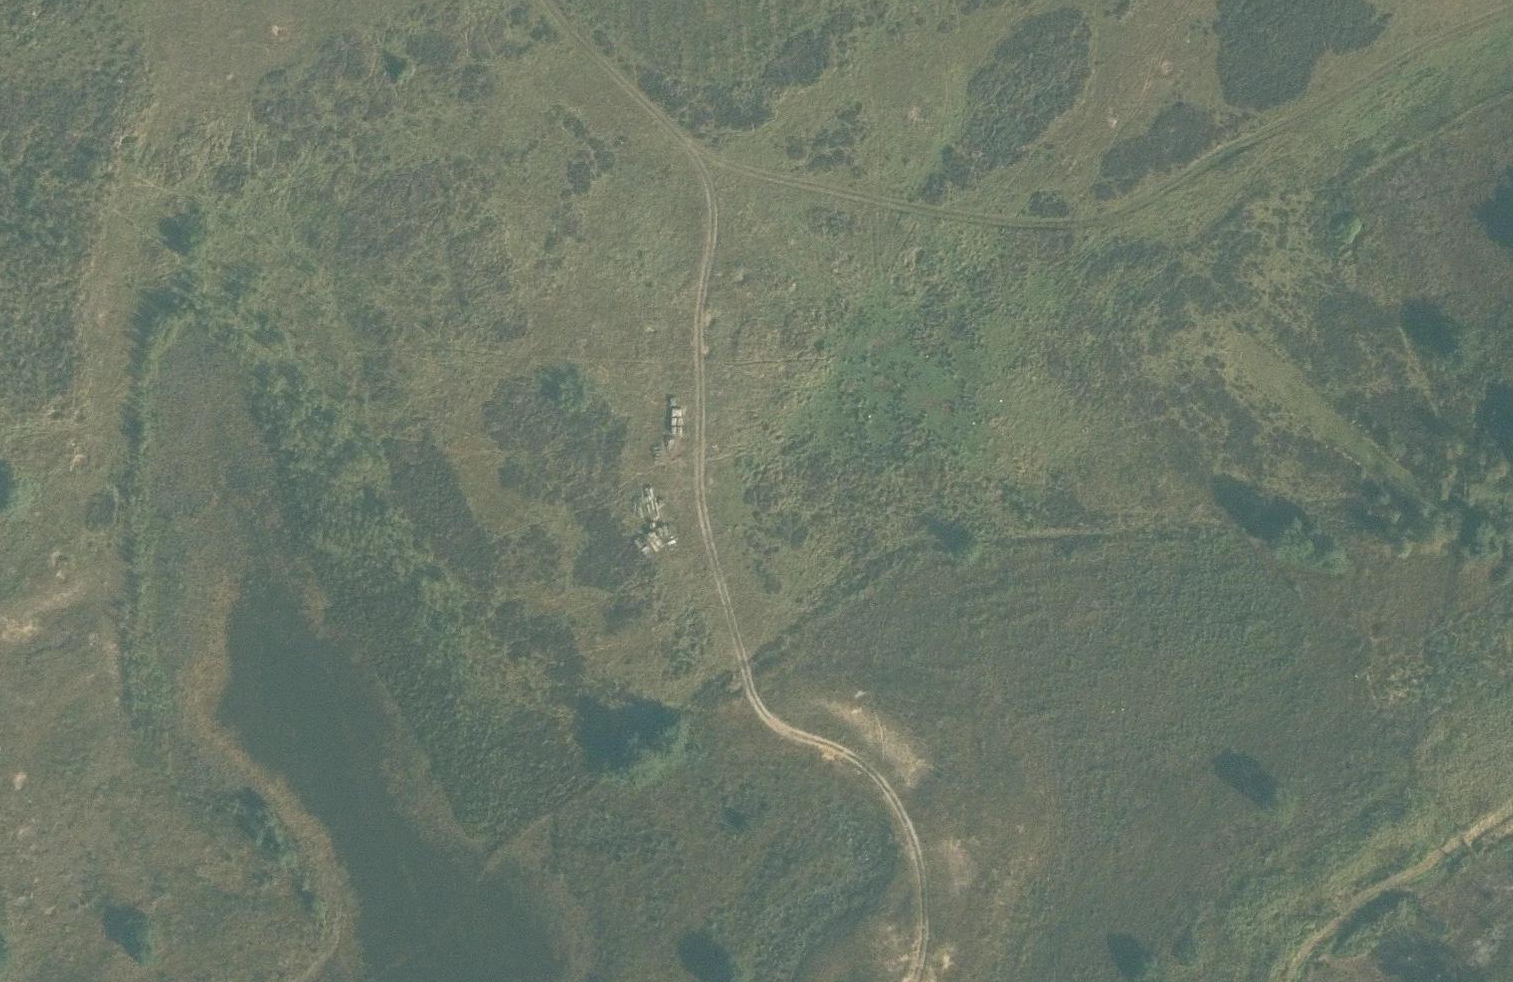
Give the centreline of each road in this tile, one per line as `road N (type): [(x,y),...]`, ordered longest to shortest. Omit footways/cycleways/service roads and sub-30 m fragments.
road 1 (track): [(545,0),(684,142)]

